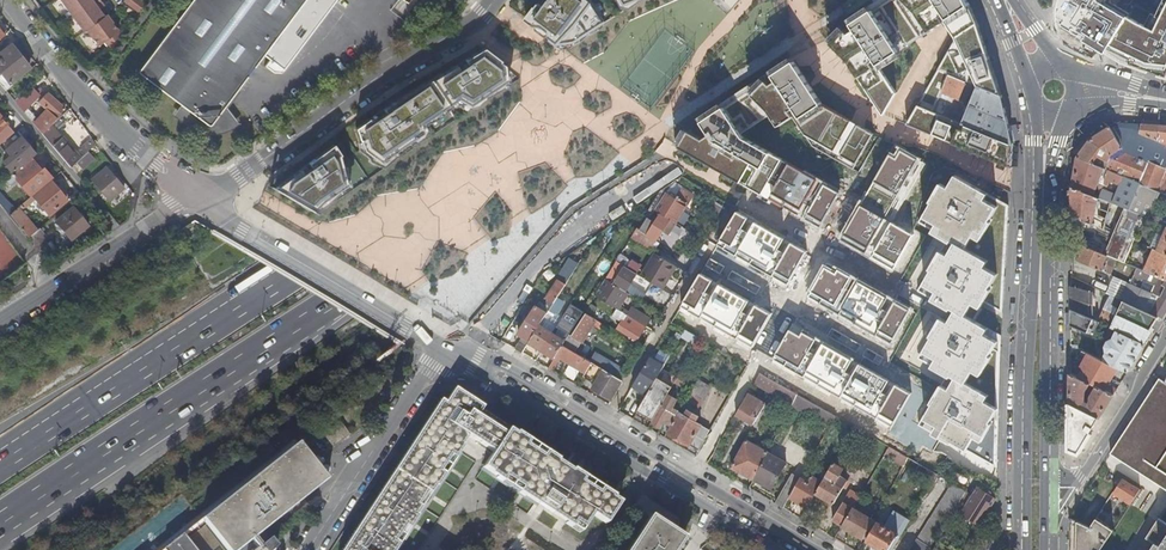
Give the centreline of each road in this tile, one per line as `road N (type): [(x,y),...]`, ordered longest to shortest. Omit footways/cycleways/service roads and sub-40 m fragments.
road 1 (motorway): [(0,525),(813,0)]
road 2 (motorway): [(712,0),(0,463)]
road 3 (unclassified): [(475,362),(493,382),(782,549)]
road 4 (unclassified): [(496,0),(202,196)]
road 5 (unclassified): [(5,0),(84,102),(202,196)]
road 6 (secondary): [(1041,275),(1030,306),(1026,549)]
road 7 (secondary): [(1047,528),(1041,275)]
road 8 (unclassified): [(816,549),(602,423)]
road 9 (residential): [(308,549),(446,347)]
road 10 (unclassified): [(446,347),(241,228)]
road 11 (residential): [(718,229),(602,423)]
road 12 (residential): [(1165,339),(1047,528)]
road 13 (residential): [(127,240),(0,92)]
road 14 (secondary): [(1051,114),(1041,275)]
road 15 (unclassified): [(0,321),(127,240)]
road 16 (unclassified): [(602,423),(506,366),(475,362)]

